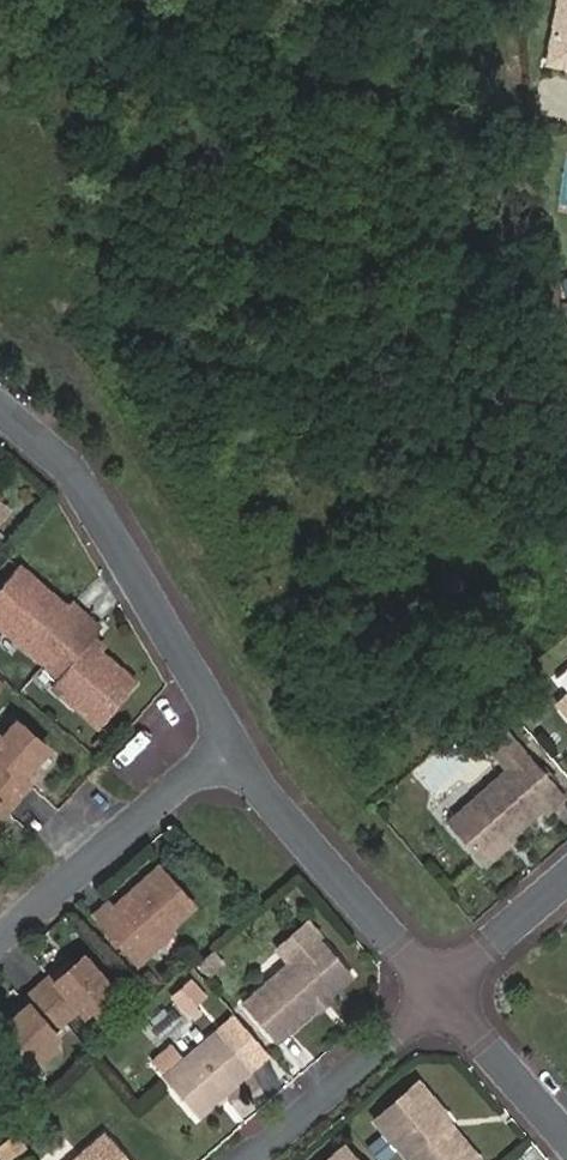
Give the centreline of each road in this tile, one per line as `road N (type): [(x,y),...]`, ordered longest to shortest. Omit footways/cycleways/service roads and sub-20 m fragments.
road 1 (residential): [(0,411),(71,471),(231,749)]
road 2 (residential): [(231,749),(440,989)]
road 3 (residential): [(231,749),(0,942)]
road 4 (residential): [(241,1159),(440,989)]
road 5 (residential): [(440,989),(566,1137)]
road 6 (residential): [(566,879),(440,989)]

